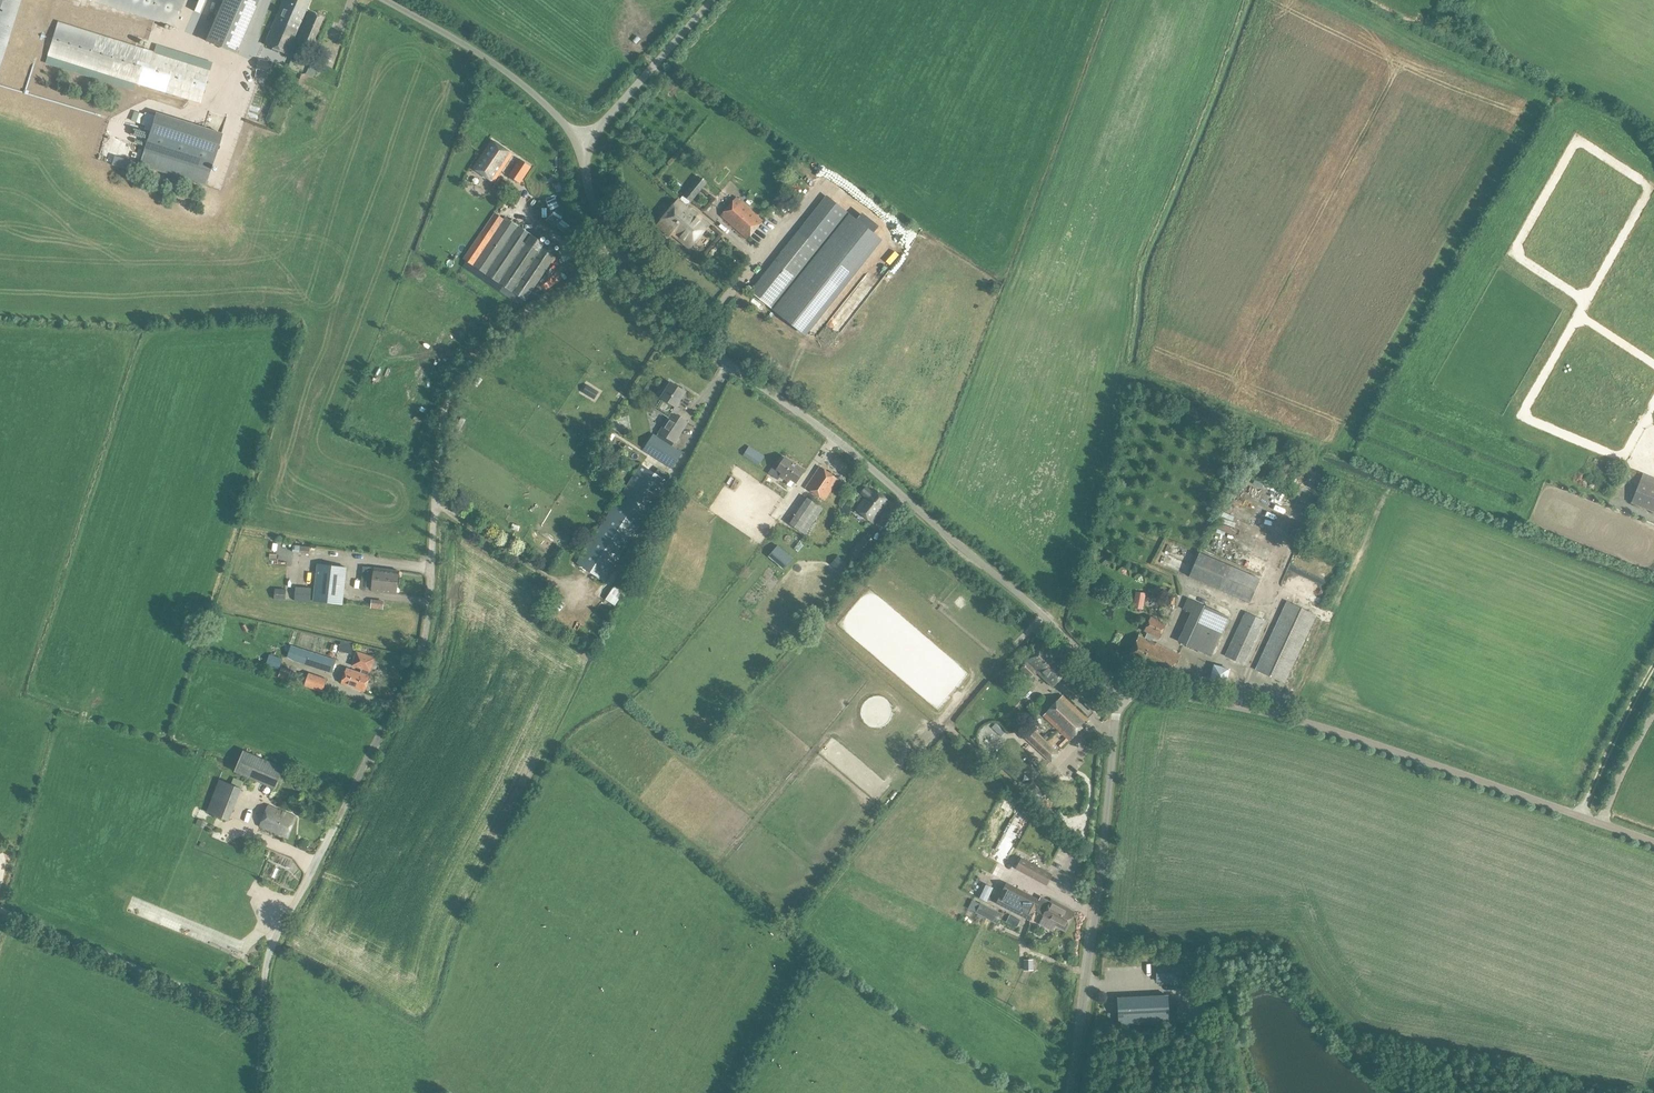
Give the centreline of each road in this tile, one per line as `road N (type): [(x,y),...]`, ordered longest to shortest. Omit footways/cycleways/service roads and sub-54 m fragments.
road 1 (unclassified): [(617,247),(467,362),(447,408),(425,634),(270,944),(260,1017)]
road 2 (unclassified): [(1117,687),(858,458),(709,348),(617,247)]
road 3 (unclassified): [(1653,842),(1300,722),(1117,687)]
road 4 (unclassified): [(1070,1092),(1103,905),(1117,687)]
road 5 (unclassified): [(260,1017),(0,910)]
road 6 (unclassified): [(586,145),(499,67),(385,0)]
road 7 (unclassified): [(586,145),(711,0)]

